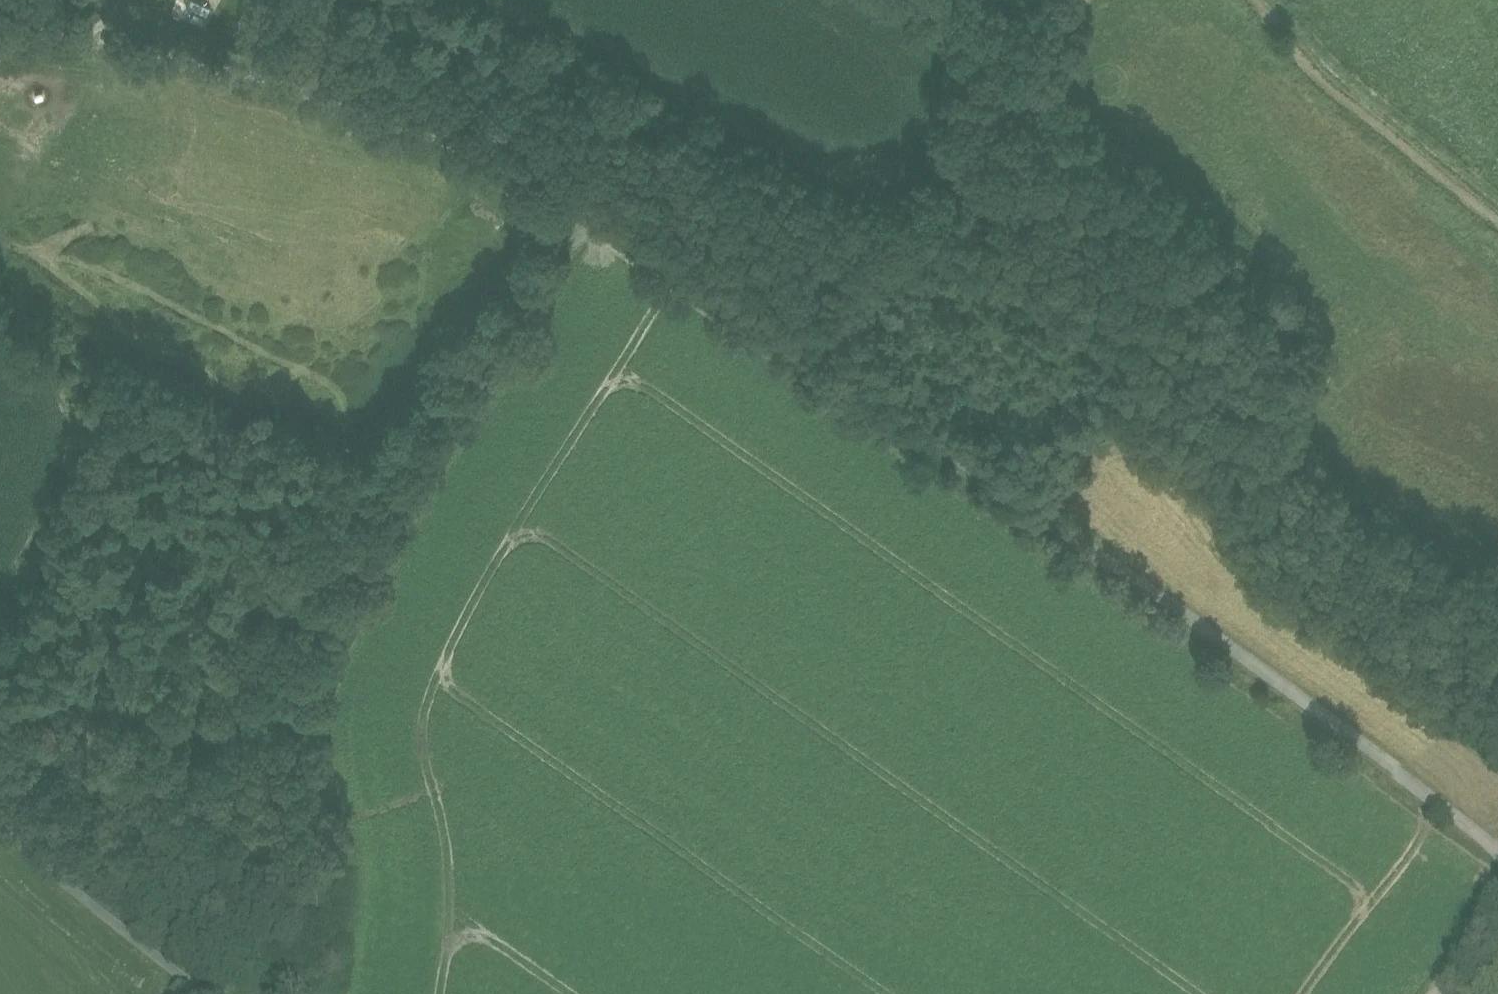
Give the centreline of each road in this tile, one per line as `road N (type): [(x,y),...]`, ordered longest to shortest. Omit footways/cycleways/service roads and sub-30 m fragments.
road 1 (track): [(820,364),(596,208),(277,566),(169,639),(0,713)]
road 2 (track): [(1497,844),(820,364)]
road 3 (unclassified): [(596,208),(484,161),(214,73),(0,36)]
road 4 (track): [(1083,0),(820,364)]

